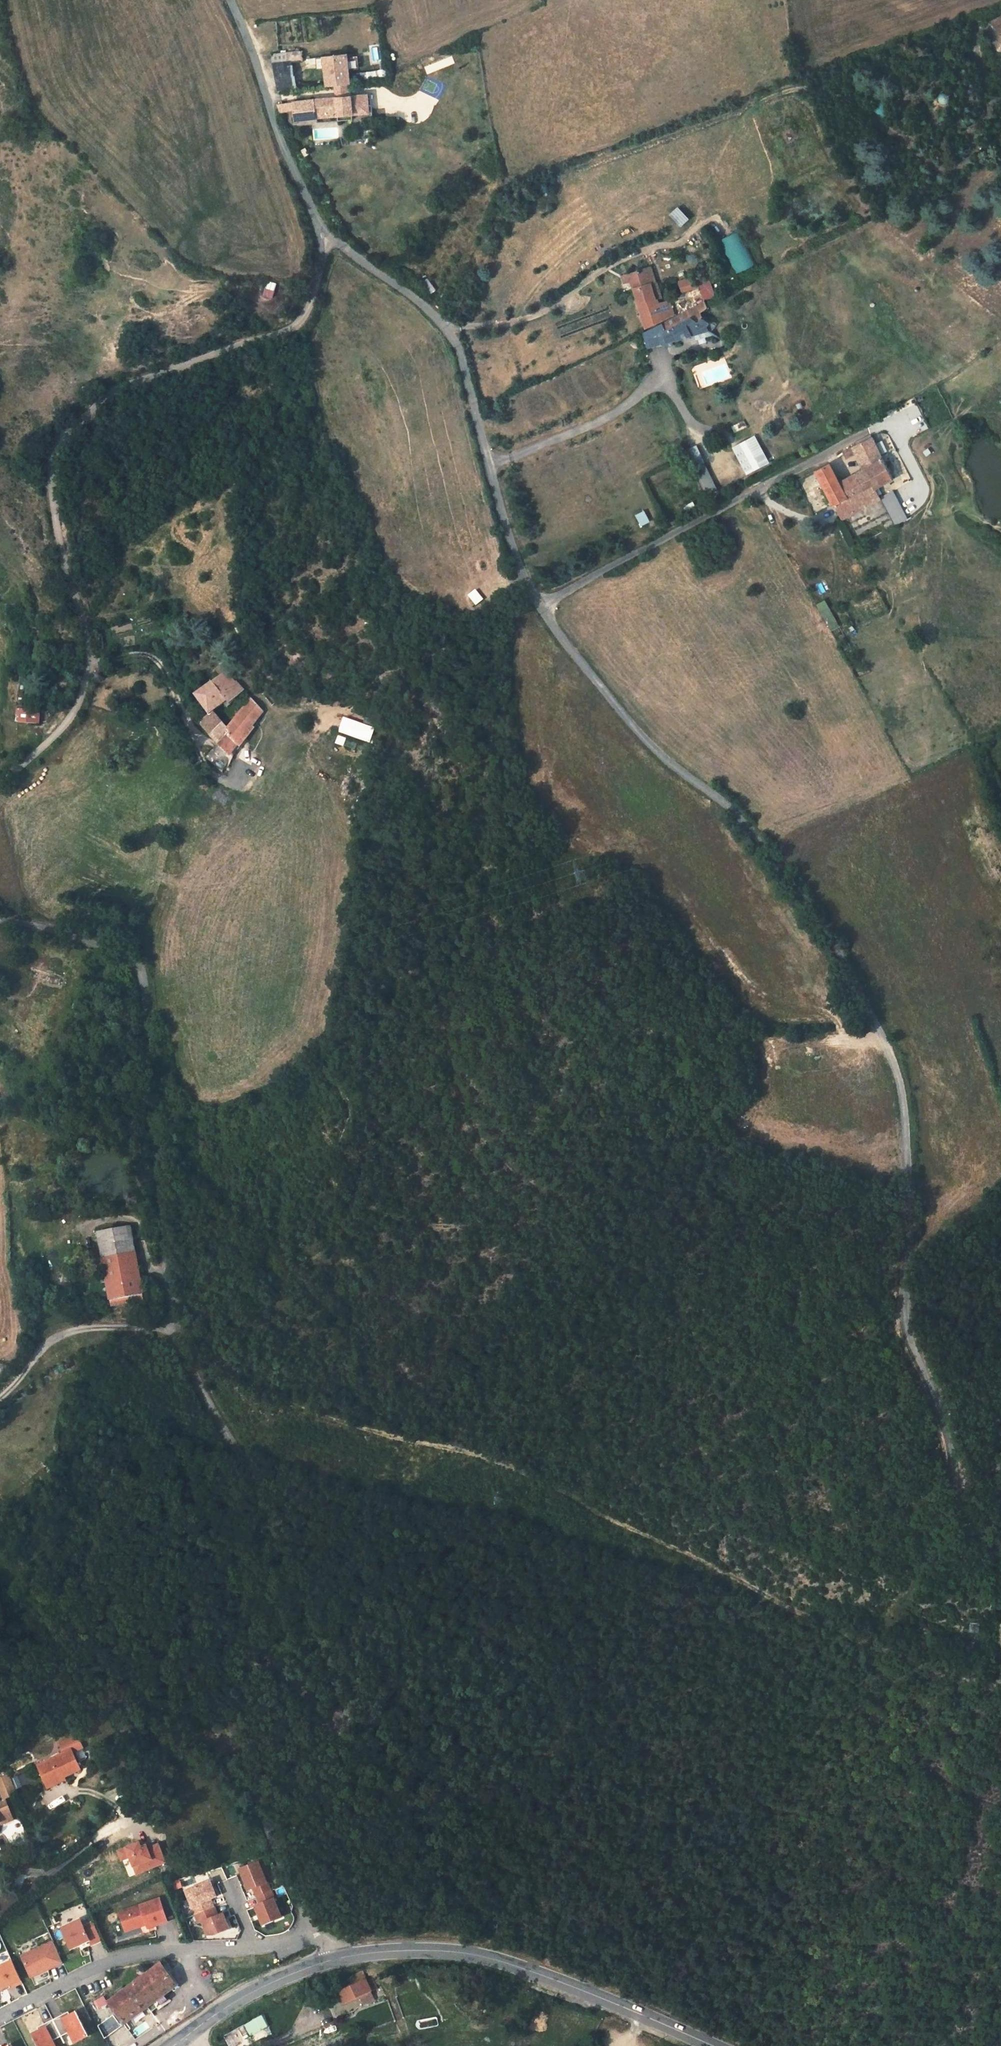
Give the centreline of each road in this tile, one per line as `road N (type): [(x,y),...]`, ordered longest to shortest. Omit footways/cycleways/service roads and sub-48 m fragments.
road 1 (unclassified): [(323,231),(454,340),(523,575),(573,651),(670,768),(763,842),(822,927),(896,1084),(891,1321),(900,1358),(929,1423),(956,1531),(982,1544),(1000,1542)]
road 2 (unclassified): [(0,920),(116,953),(141,981),(174,1333),(323,1633),(343,1695),(335,1720),(262,1649),(234,1642),(219,1658),(239,1765),(285,1881),(335,1965)]
road 3 (track): [(982,1544),(995,1614),(989,1639),(857,1617),(821,1619),(480,1455),(315,1414),(237,1361),(174,1333)]
road 4 (unclassified): [(323,231),(311,311),(289,330),(135,381),(62,441),(54,474),(58,528),(92,659),(67,728),(0,795)]
road 5 (track): [(547,611),(692,519),(890,417)]
road 6 (secondary): [(335,1965),(402,1952),(483,1959),(712,2045)]
road 7 (track): [(441,323),(508,325),(551,309),(644,250),(663,246),(712,260)]
road 8 (unclassified): [(229,0),(291,177),(323,231)]
road 9 (track): [(217,1728),(172,1709),(84,1705),(0,1725)]
road 10 (track): [(490,463),(607,418),(659,365)]
road 11 (track): [(96,1839),(135,1820),(177,1737),(199,1728),(232,1734)]
road 12 (secondary): [(173,2045),(244,1998),(335,1965)]
road 13 (track): [(92,659),(151,660),(206,742)]

